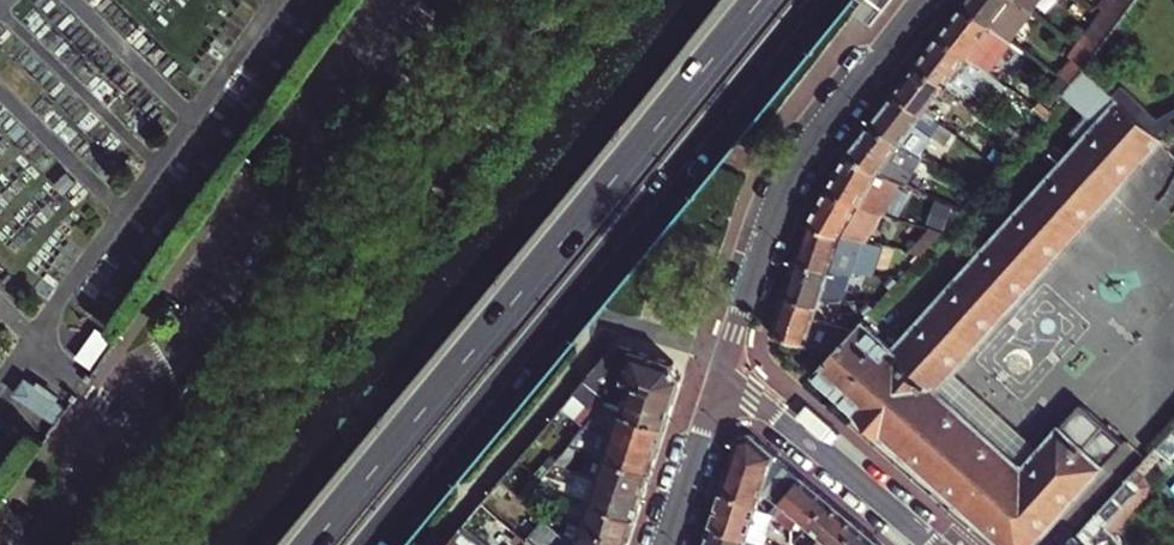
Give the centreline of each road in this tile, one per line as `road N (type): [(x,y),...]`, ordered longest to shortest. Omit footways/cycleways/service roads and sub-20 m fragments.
road 1 (trunk): [(759,0),(313,544)]
road 2 (trunk): [(376,544),(818,0)]
road 3 (tertiary): [(47,544),(79,492),(92,431),(121,387),(212,316),(296,203),(333,94),(402,0)]
road 4 (residential): [(725,368),(797,170),(922,0)]
road 5 (residential): [(438,544),(608,334),(669,342),(725,368)]
road 6 (residential): [(725,368),(924,544)]
road 7 (residential): [(668,544),(725,368)]

